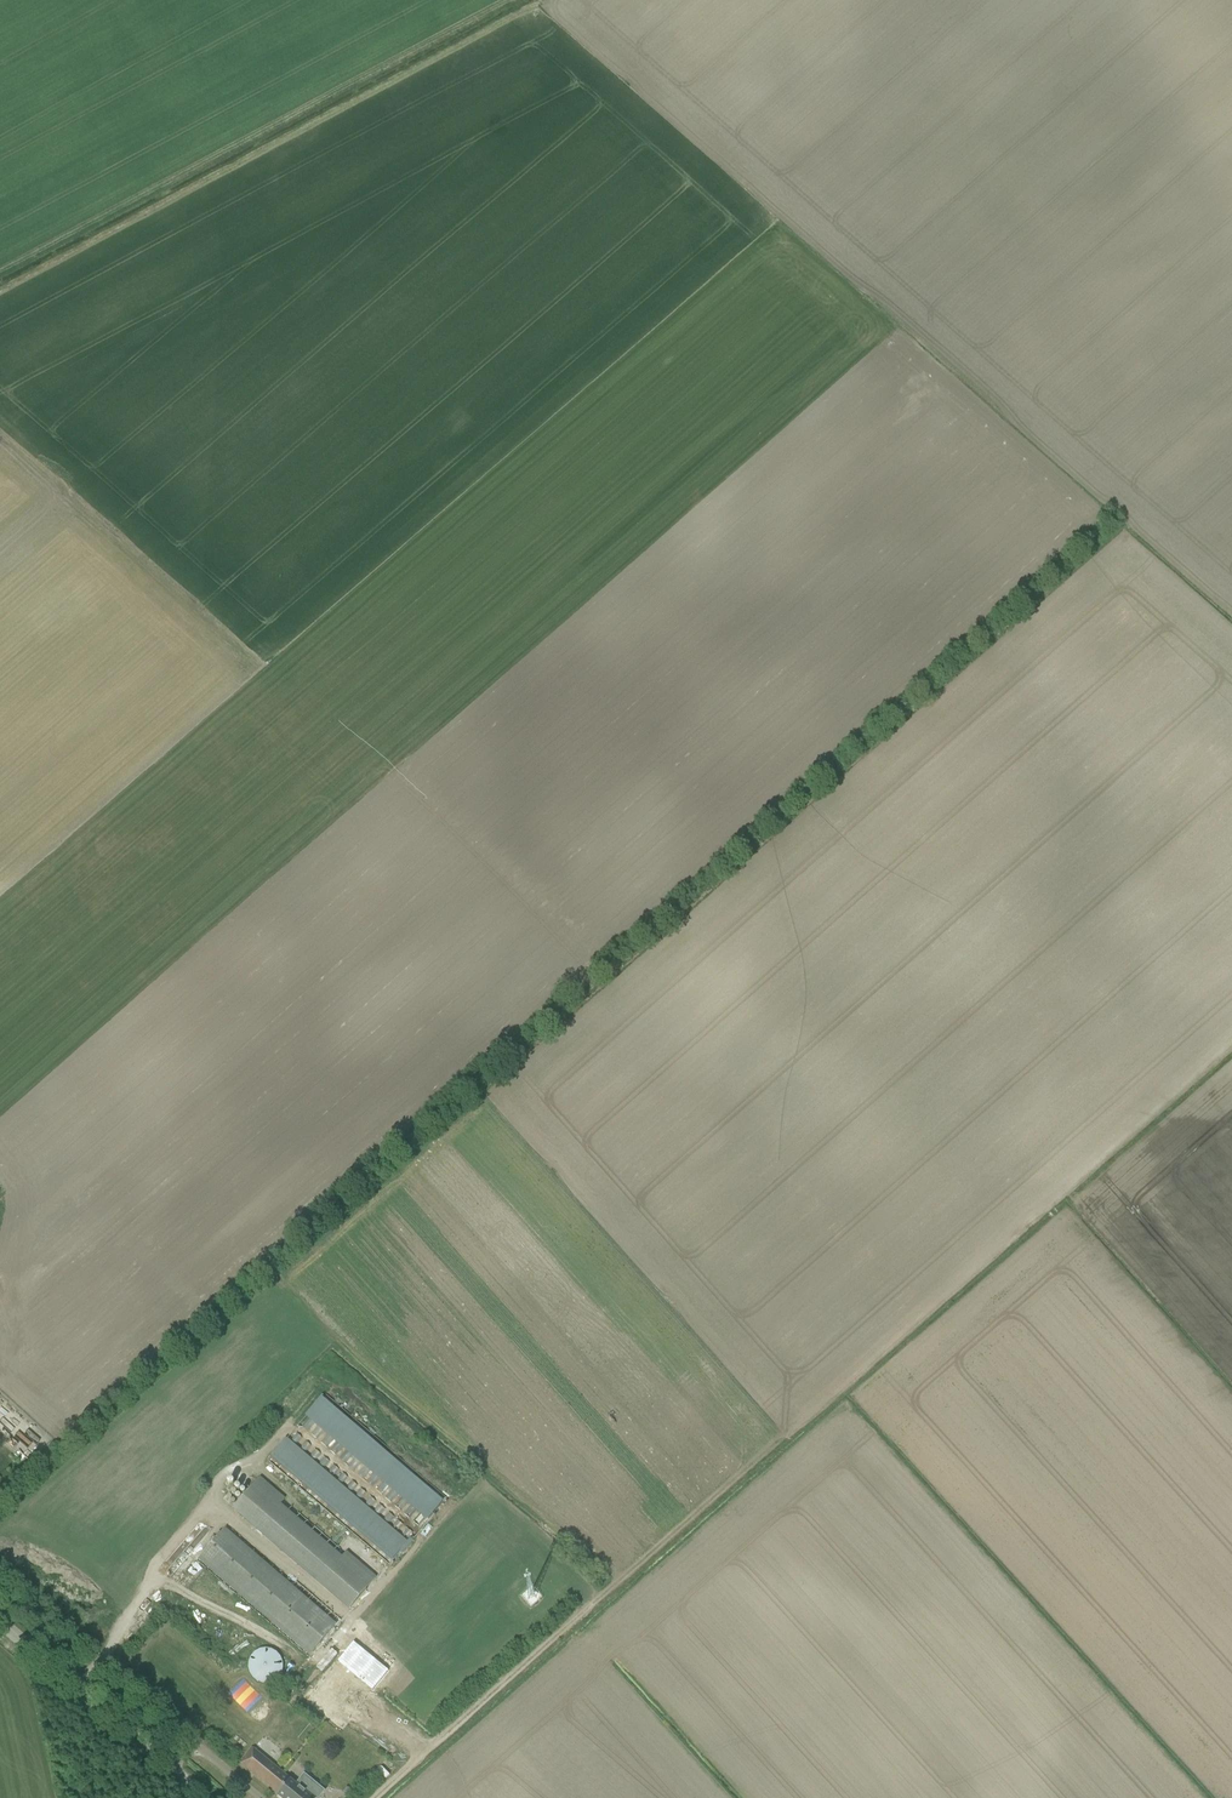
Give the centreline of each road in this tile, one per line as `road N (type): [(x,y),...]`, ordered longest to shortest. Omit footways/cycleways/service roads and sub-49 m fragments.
road 1 (unclassified): [(195,1797),(0,1632)]

